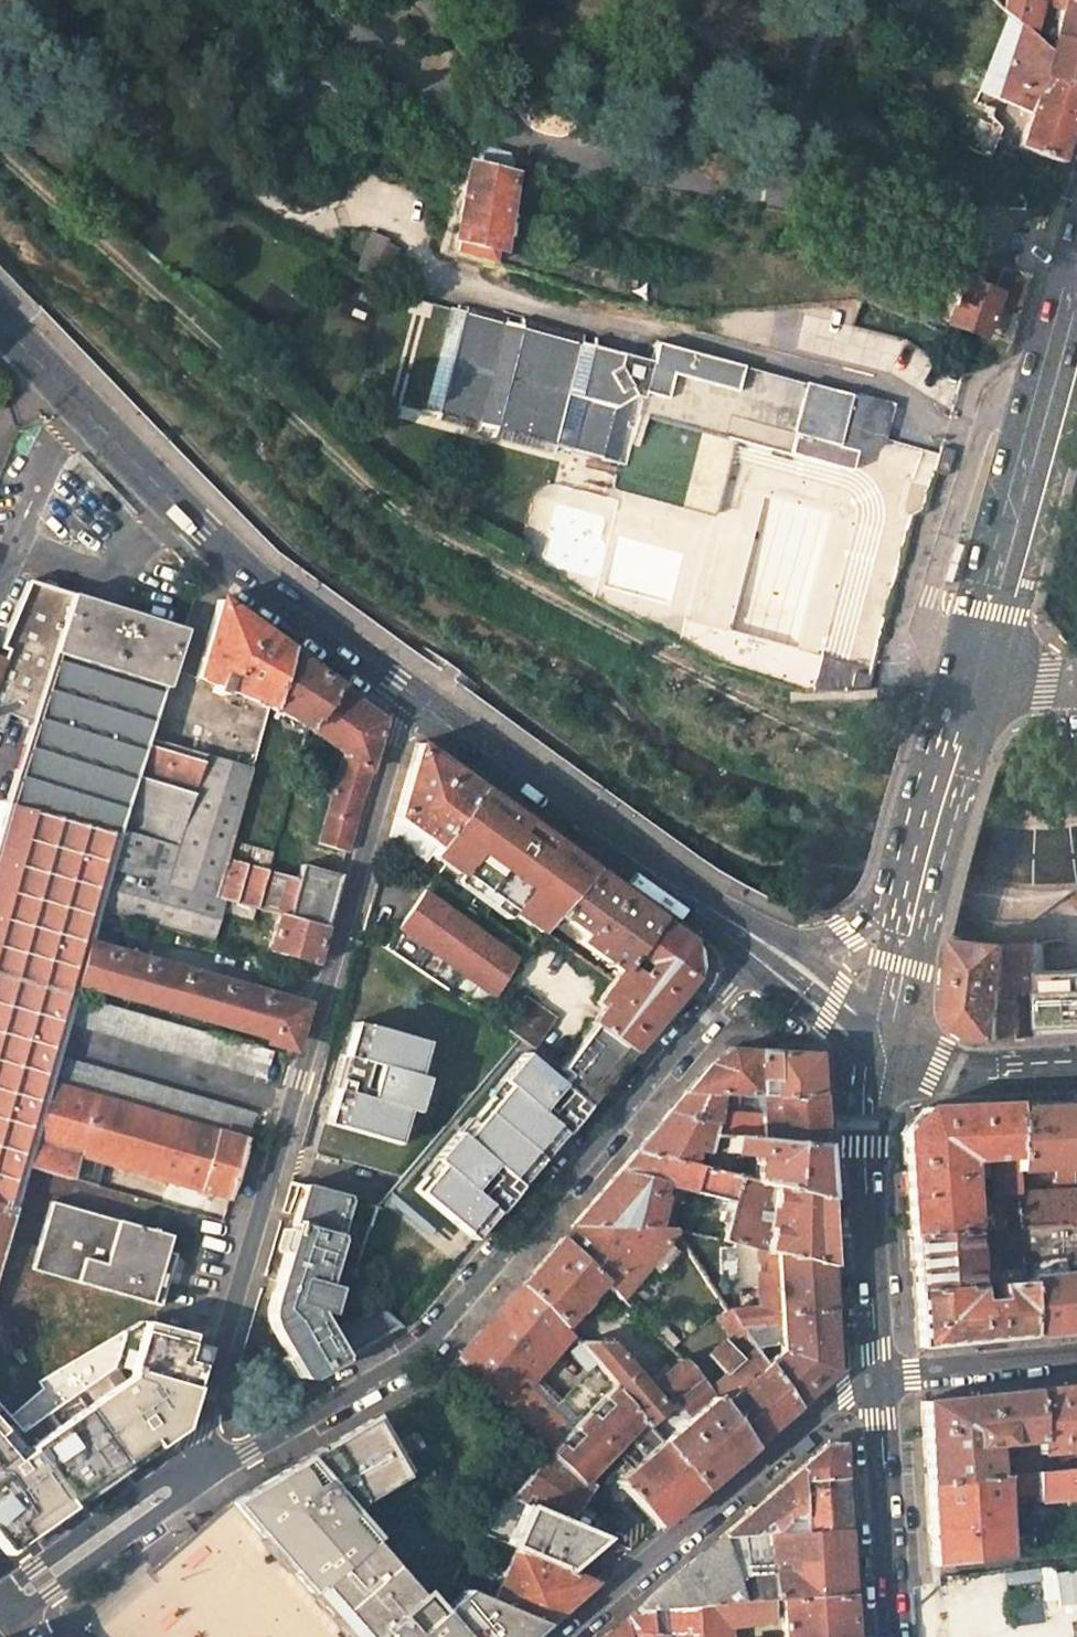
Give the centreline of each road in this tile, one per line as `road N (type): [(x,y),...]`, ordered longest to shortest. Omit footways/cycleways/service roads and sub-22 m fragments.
road 1 (unclassified): [(195,1467),(411,693)]
road 2 (unclassified): [(762,949),(418,1348),(249,1450),(195,1467)]
road 3 (secondary): [(411,693),(220,552),(0,323)]
road 4 (secondary): [(762,949),(411,693)]
road 5 (unclassified): [(563,1636),(825,1407),(878,1381)]
road 6 (primary): [(1076,297),(971,674)]
road 7 (primary): [(879,1038),(865,1147),(878,1381)]
road 8 (primary): [(878,1381),(896,1636)]
road 9 (unclassified): [(5,1601),(50,1593),(174,1501),(180,1479)]
road 10 (unclassified): [(180,1479),(156,1479),(32,1567),(5,1601)]
road 11 (secondary): [(879,1038),(935,1069),(1076,1070)]
road 12 (primary): [(971,674),(924,872)]
road 13 (unclassified): [(878,1381),(1076,1353)]
road 14 (secondary): [(924,872),(849,934),(762,949)]
road 15 (primary): [(924,872),(879,1038)]
road 16 (secondary): [(879,1038),(762,949)]

